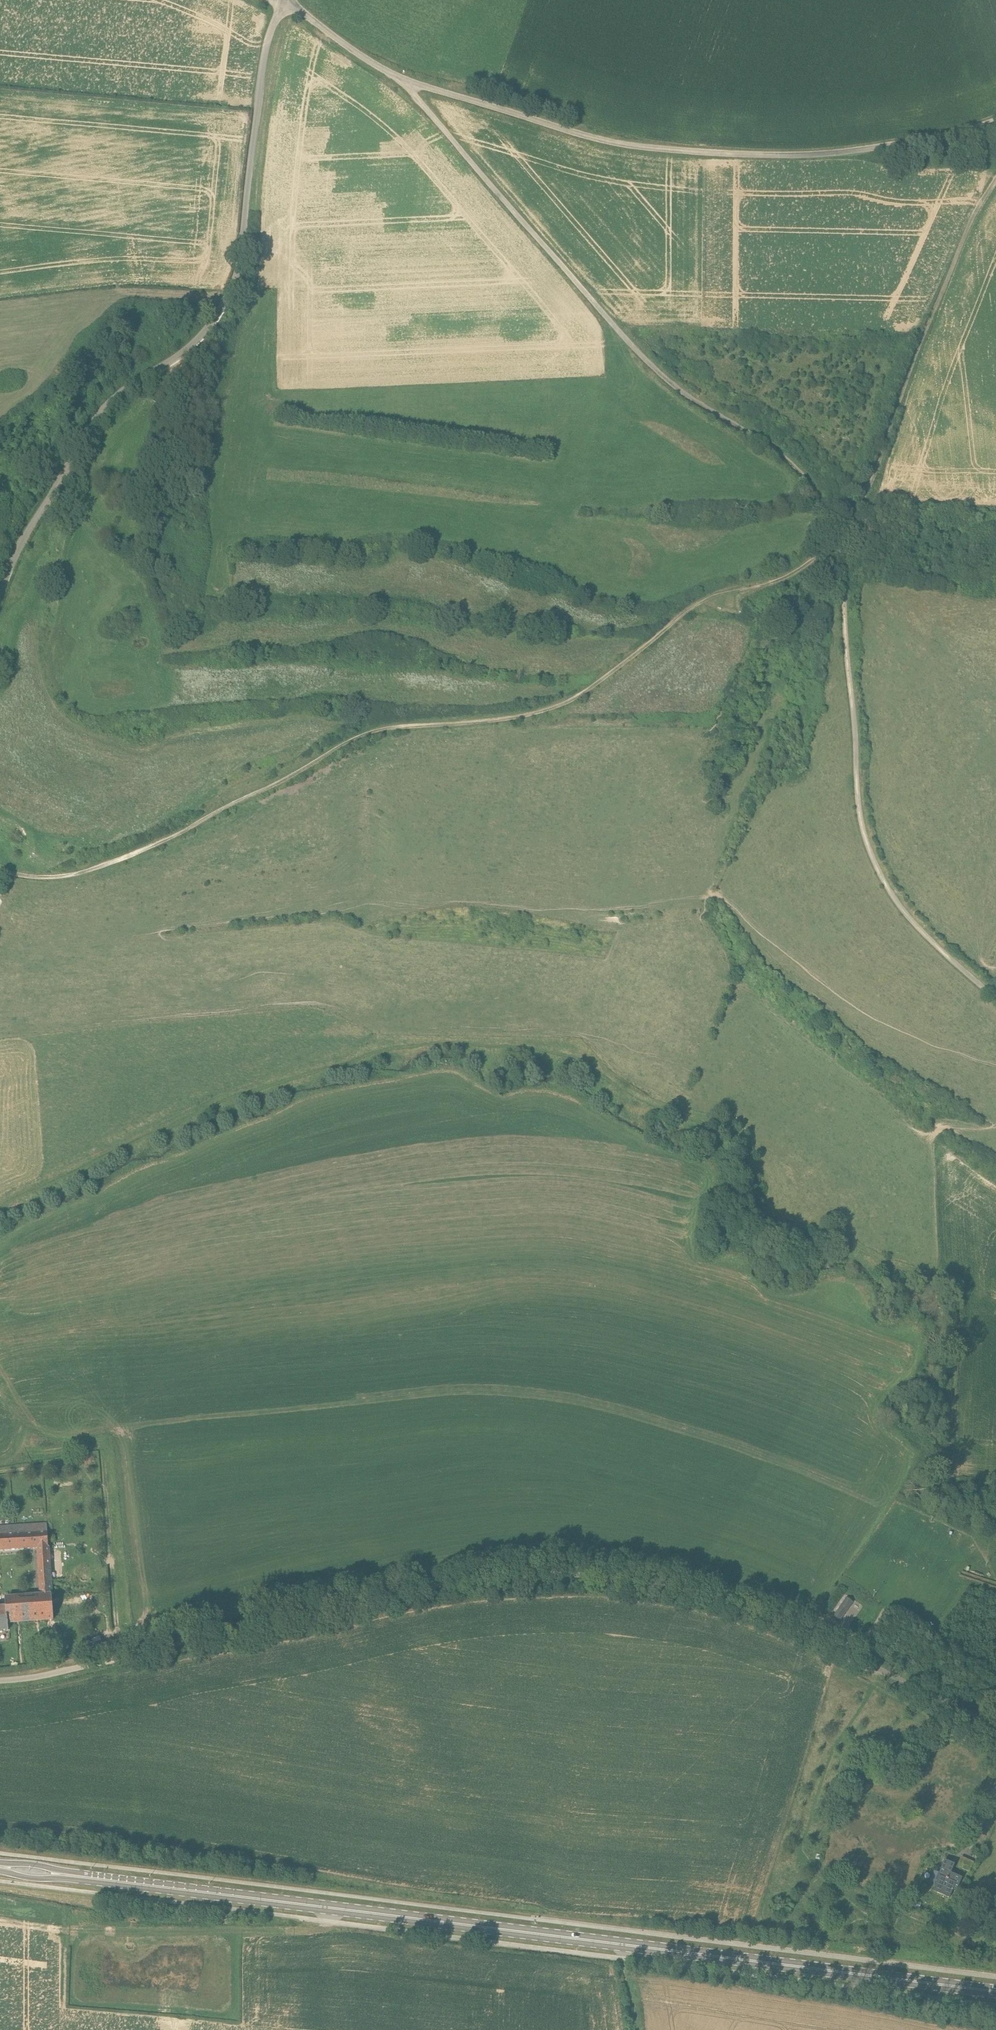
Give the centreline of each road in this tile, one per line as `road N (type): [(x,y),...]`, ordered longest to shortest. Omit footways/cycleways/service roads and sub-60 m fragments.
road 1 (track): [(0,869),(54,876),(112,861),(371,731),(557,706),(701,601),(808,562),(842,529),(868,488),(967,229),(995,179)]
road 2 (unclassified): [(995,998),(910,918),(866,840),(841,540),(828,511),(785,458),(647,361),(404,80)]
road 3 (unclassified): [(995,1728),(771,1617),(682,1590),(568,1573),(431,1586),(0,1680)]
road 4 (primary): [(995,1991),(61,1874)]
road 5 (unclassified): [(0,593),(102,410),(194,342),(231,290),(264,56),(286,0)]
road 6 (unclassified): [(995,119),(820,153),(685,150),(597,138),(404,80)]
road 7 (track): [(0,1919),(69,1930),(317,1932),(327,1927),(330,1908)]
road 8 (unclassified): [(404,80),(290,0)]

